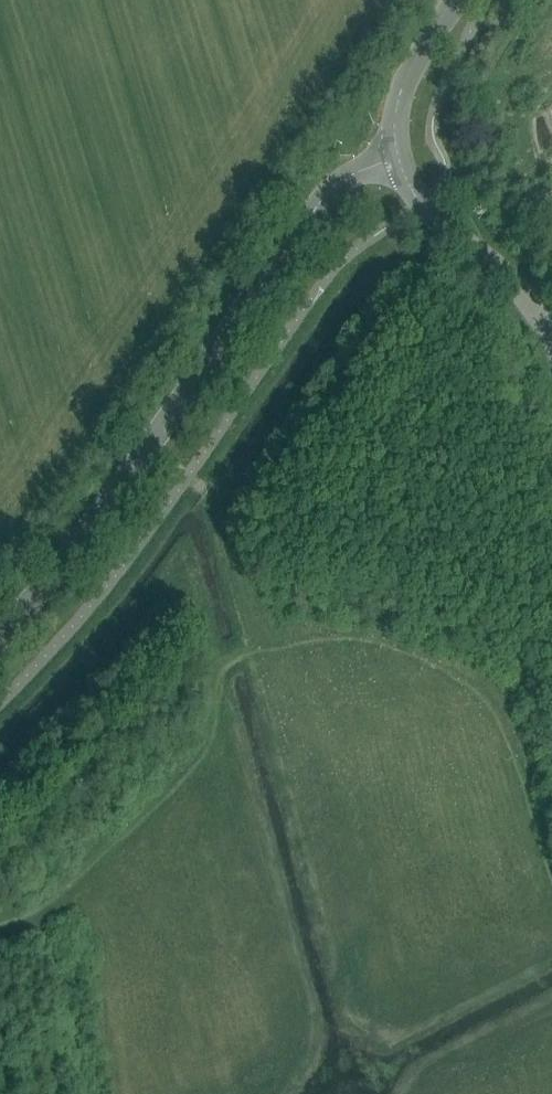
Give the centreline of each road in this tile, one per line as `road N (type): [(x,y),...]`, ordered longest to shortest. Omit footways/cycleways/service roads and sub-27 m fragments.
road 1 (tertiary): [(0,636),(69,556),(327,193),(353,173),(397,158)]
road 2 (track): [(0,924),(207,728),(253,631),(209,497),(146,449)]
road 3 (unclassified): [(551,336),(507,272),(423,203),(397,158)]
road 4 (tertiary): [(397,158),(397,98),(409,67),(458,0)]

